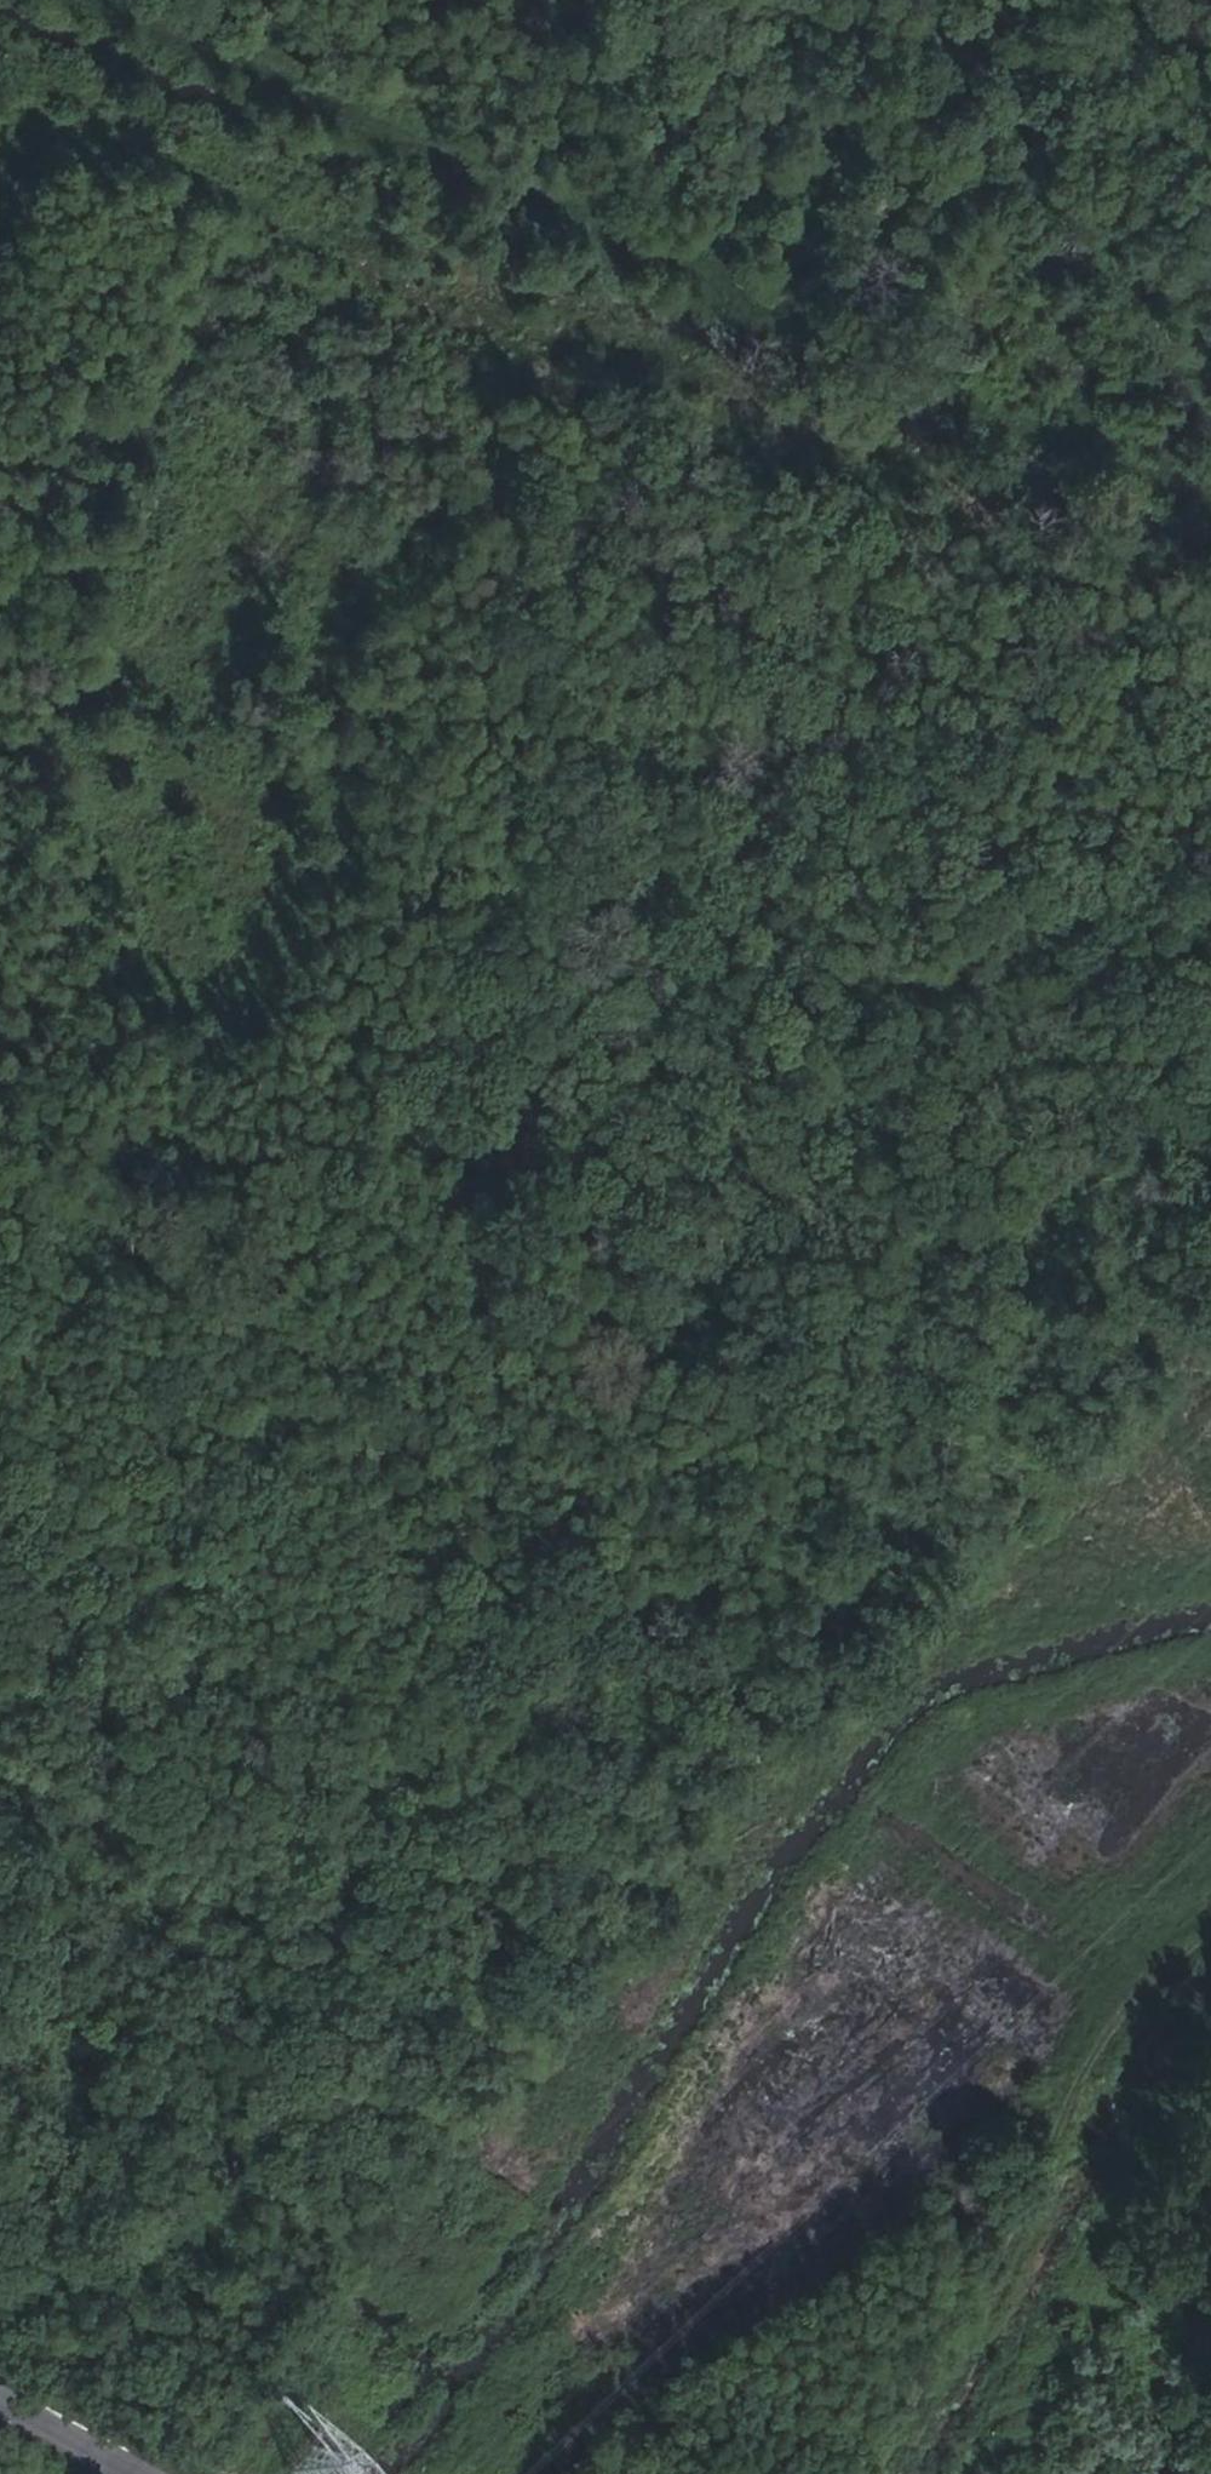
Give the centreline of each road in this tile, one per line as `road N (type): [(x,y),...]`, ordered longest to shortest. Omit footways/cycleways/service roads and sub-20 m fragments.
road 1 (tertiary): [(0,2402),(132,2473)]

